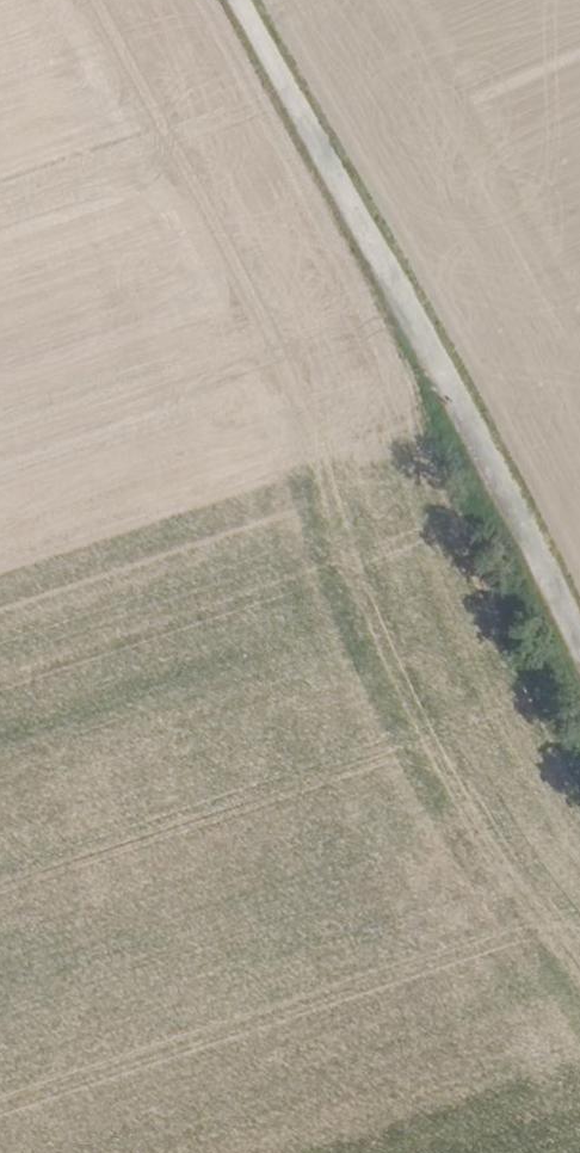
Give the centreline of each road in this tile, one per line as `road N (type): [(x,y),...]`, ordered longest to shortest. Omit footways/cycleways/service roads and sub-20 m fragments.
road 1 (track): [(235,0),(579,667)]

